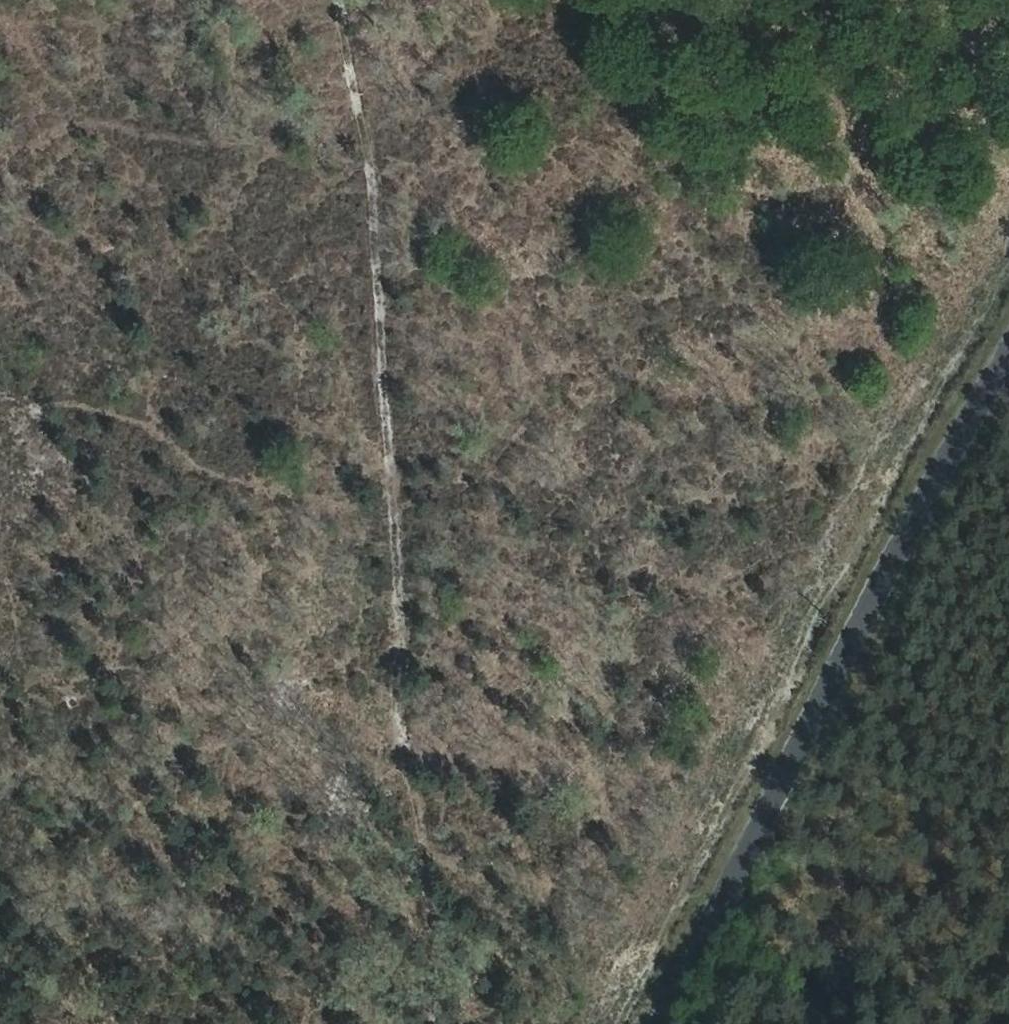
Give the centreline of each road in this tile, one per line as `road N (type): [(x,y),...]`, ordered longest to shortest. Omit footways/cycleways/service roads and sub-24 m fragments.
road 1 (unclassified): [(1008,383),(629,1023)]

